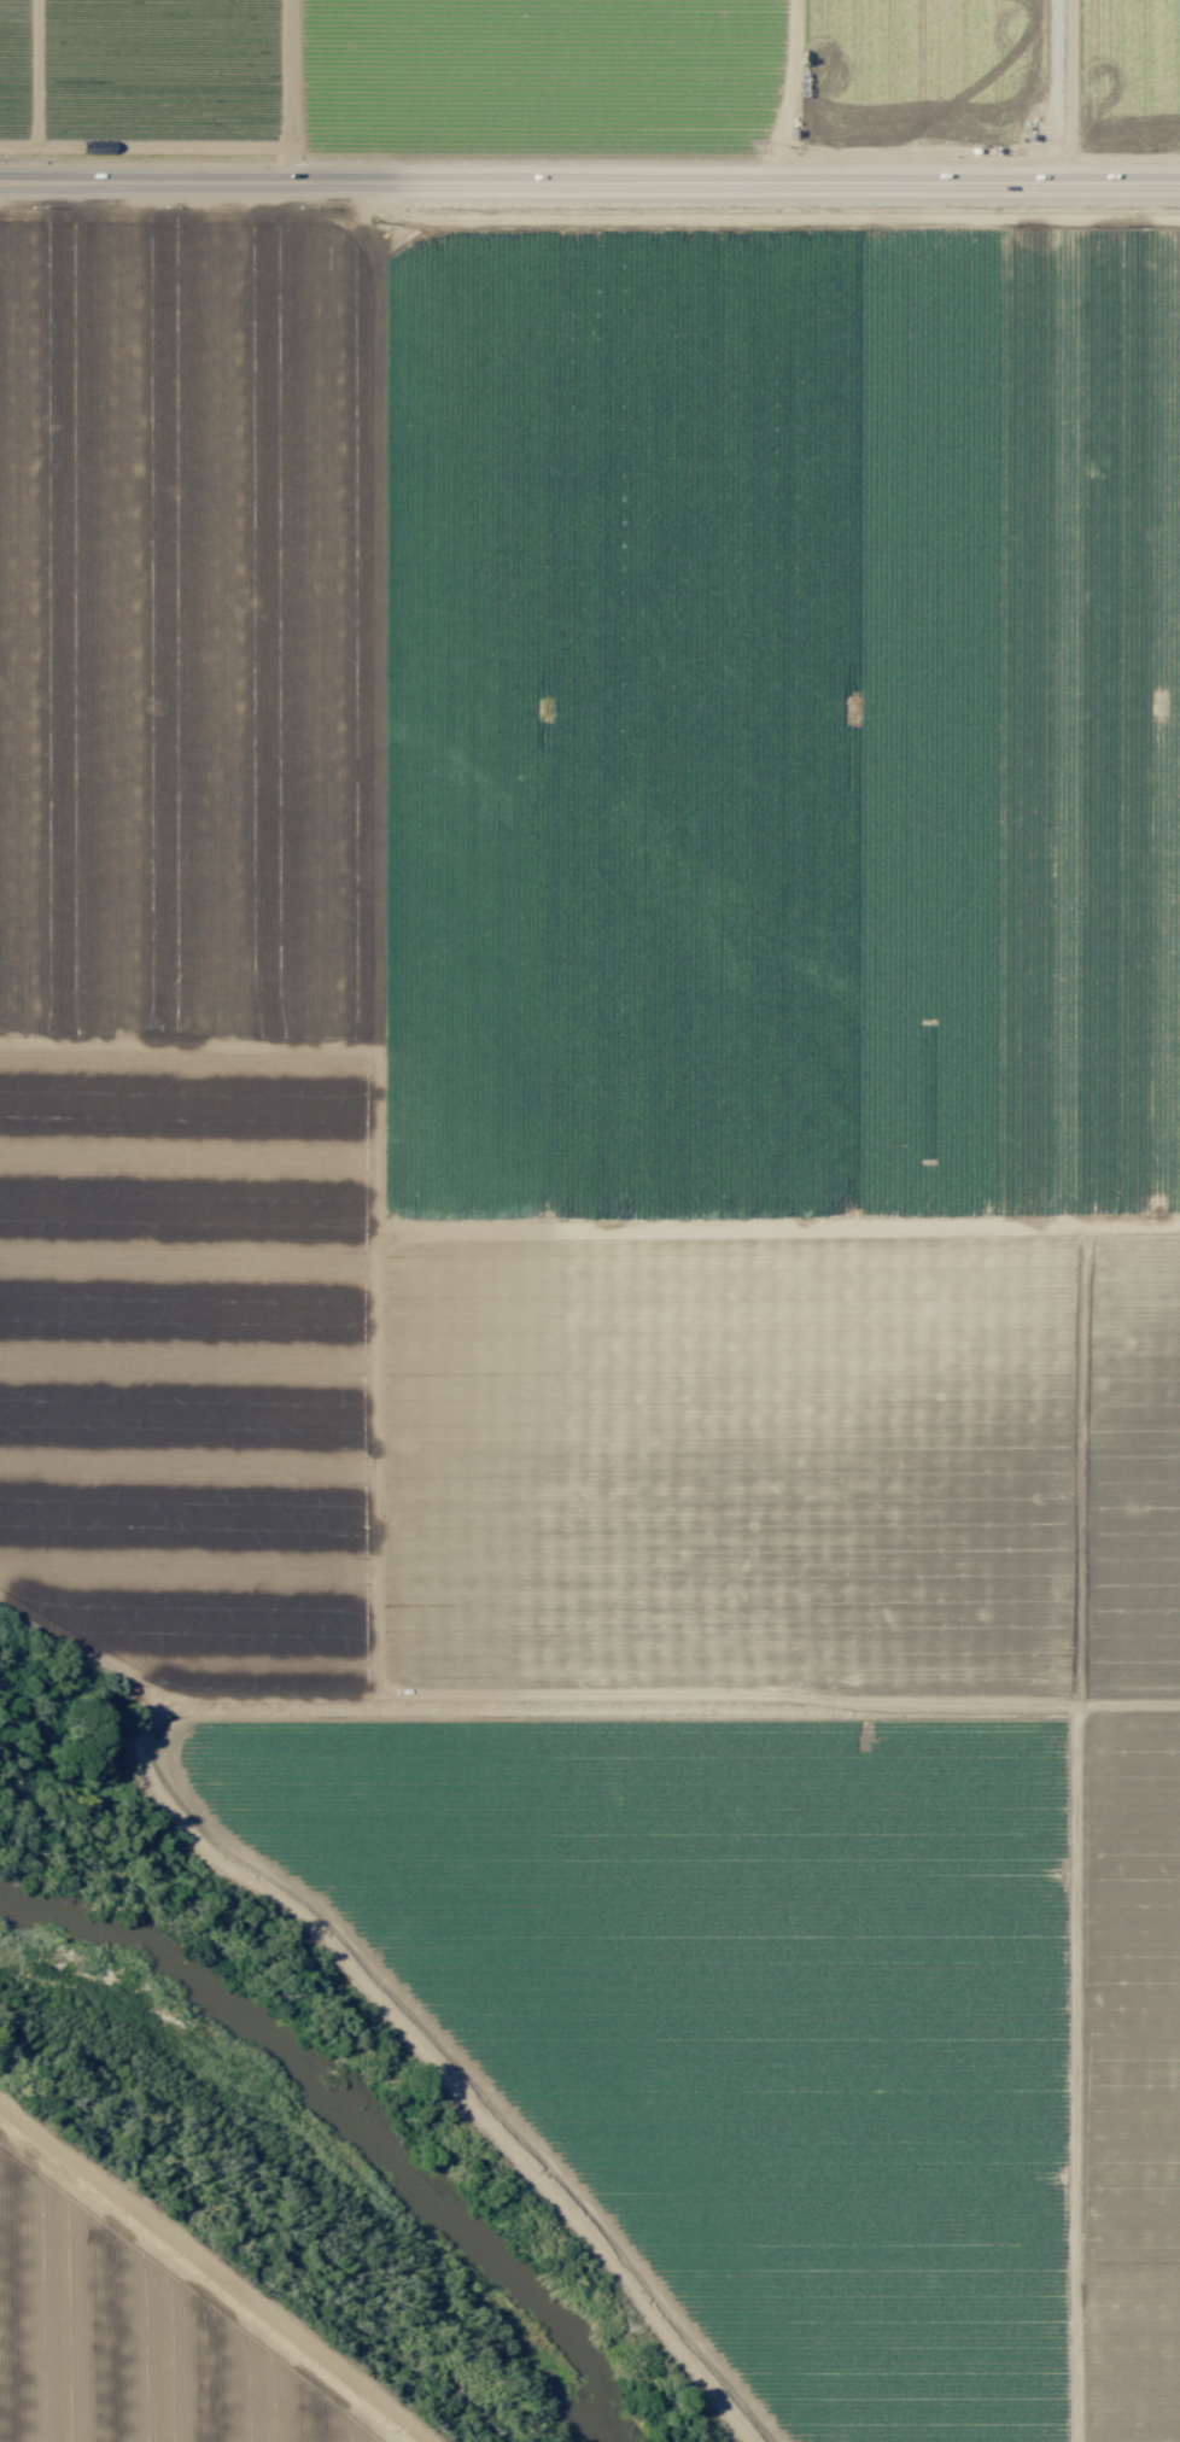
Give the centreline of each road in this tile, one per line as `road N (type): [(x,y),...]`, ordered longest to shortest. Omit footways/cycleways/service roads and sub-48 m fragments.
road 1 (secondary): [(0,184),(1179,188)]

